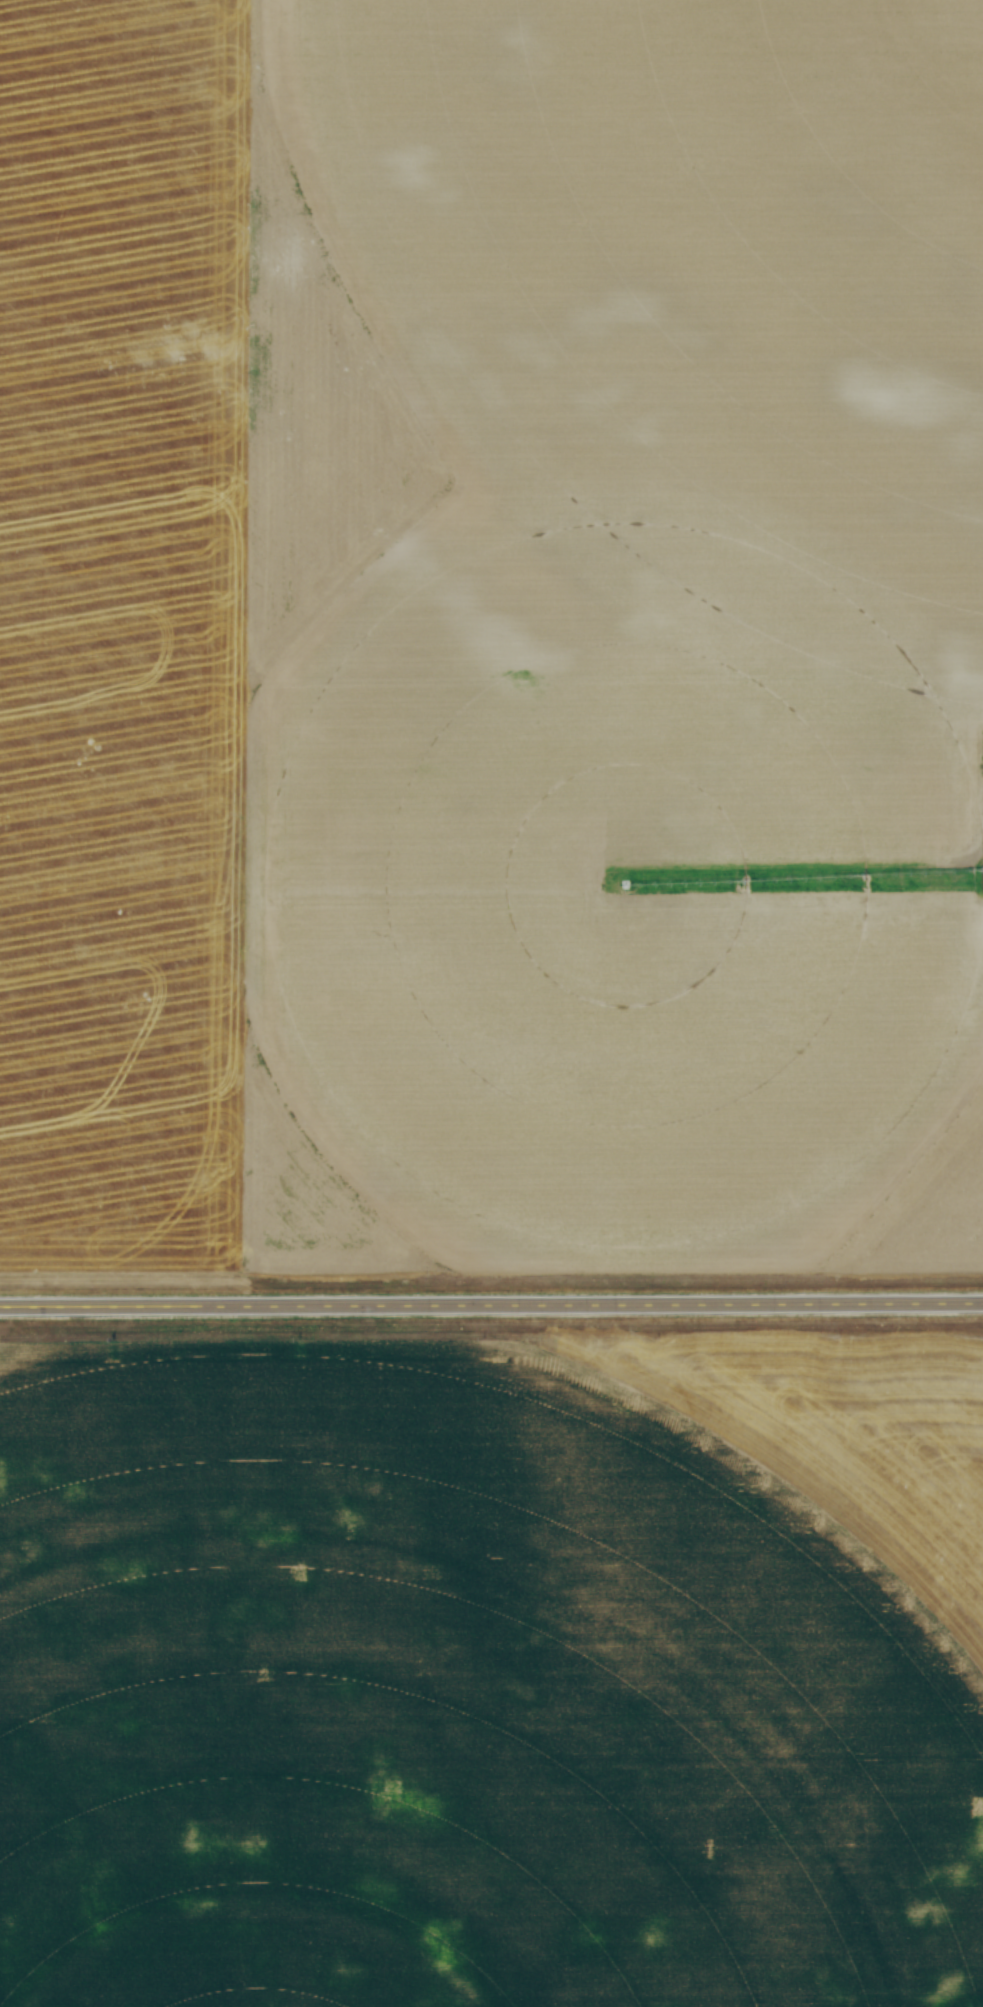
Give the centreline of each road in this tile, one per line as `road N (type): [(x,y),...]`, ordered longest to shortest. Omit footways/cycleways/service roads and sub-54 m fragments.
road 1 (primary): [(0,1307),(982,1303)]

